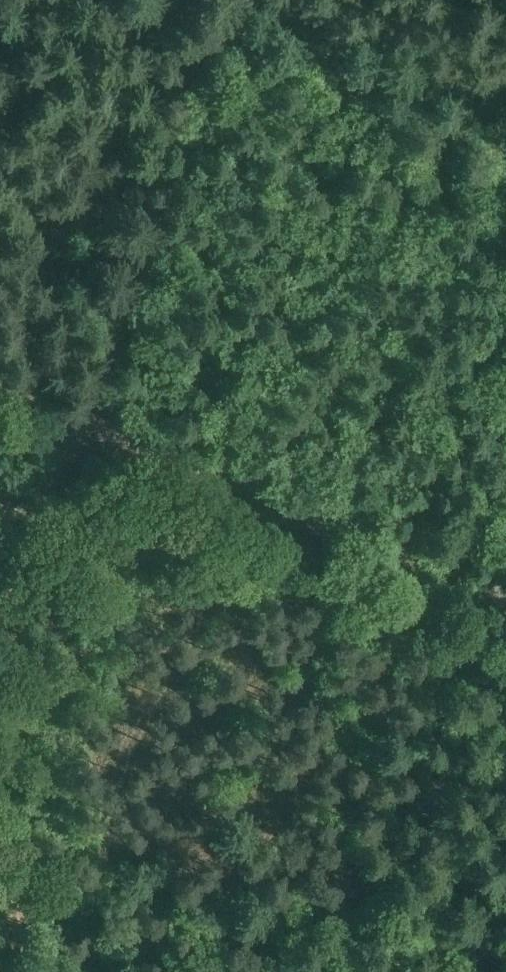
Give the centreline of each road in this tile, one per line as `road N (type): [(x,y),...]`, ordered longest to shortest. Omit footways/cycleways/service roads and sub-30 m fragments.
road 1 (track): [(80,420),(505,592)]
road 2 (track): [(80,420),(247,0)]
road 3 (track): [(0,624),(80,420)]

